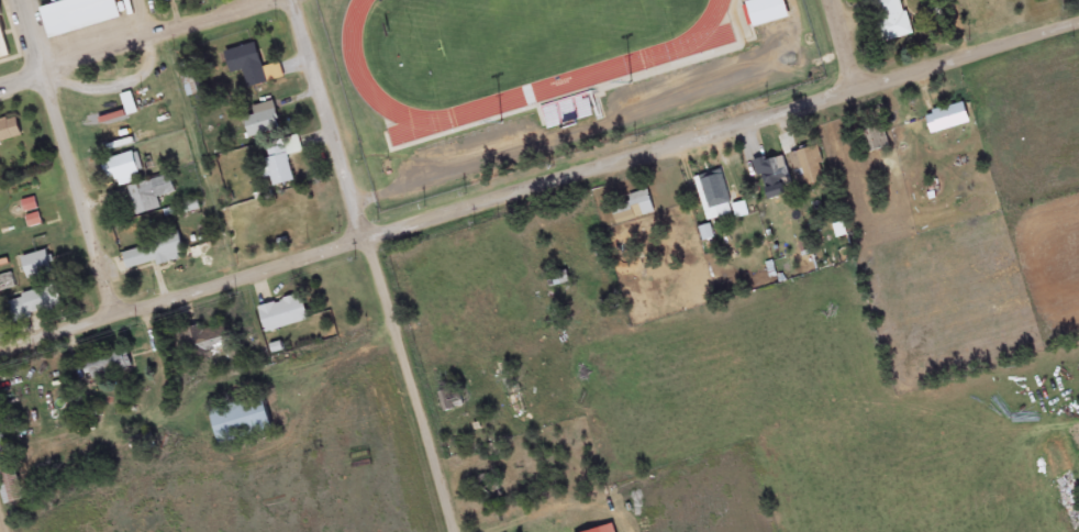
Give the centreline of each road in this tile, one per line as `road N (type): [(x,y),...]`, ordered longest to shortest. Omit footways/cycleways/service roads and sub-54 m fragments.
road 1 (residential): [(0,356),(1078,18)]
road 2 (residential): [(116,318),(24,0)]
road 3 (residential): [(458,531),(374,244)]
road 4 (residential): [(0,87),(269,0)]
road 5 (residential): [(374,244),(299,0)]
road 6 (residential): [(166,303),(222,468)]

